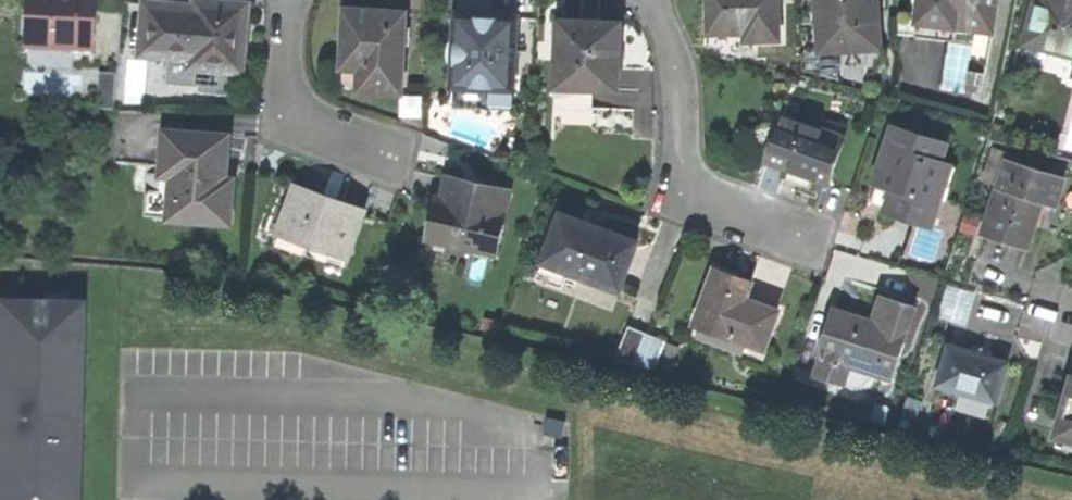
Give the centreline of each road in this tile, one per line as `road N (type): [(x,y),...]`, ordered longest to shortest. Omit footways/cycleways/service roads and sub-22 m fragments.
road 1 (residential): [(820,245),(675,191),(683,159),(679,103),(651,0)]
road 2 (residential): [(289,0),(283,118),(406,166)]

